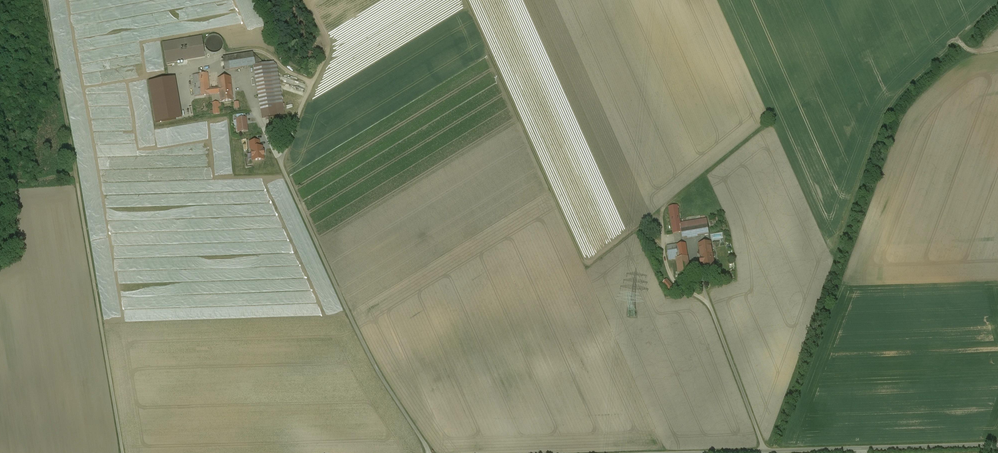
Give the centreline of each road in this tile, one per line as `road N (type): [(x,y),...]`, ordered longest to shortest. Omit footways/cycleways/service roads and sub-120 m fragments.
road 1 (track): [(8,177),(76,174),(123,452)]
road 2 (unclassified): [(997,446),(706,452)]
road 3 (track): [(43,0),(73,174)]
road 4 (track): [(0,267),(18,255),(0,129)]
road 5 (track): [(281,164),(328,51)]

